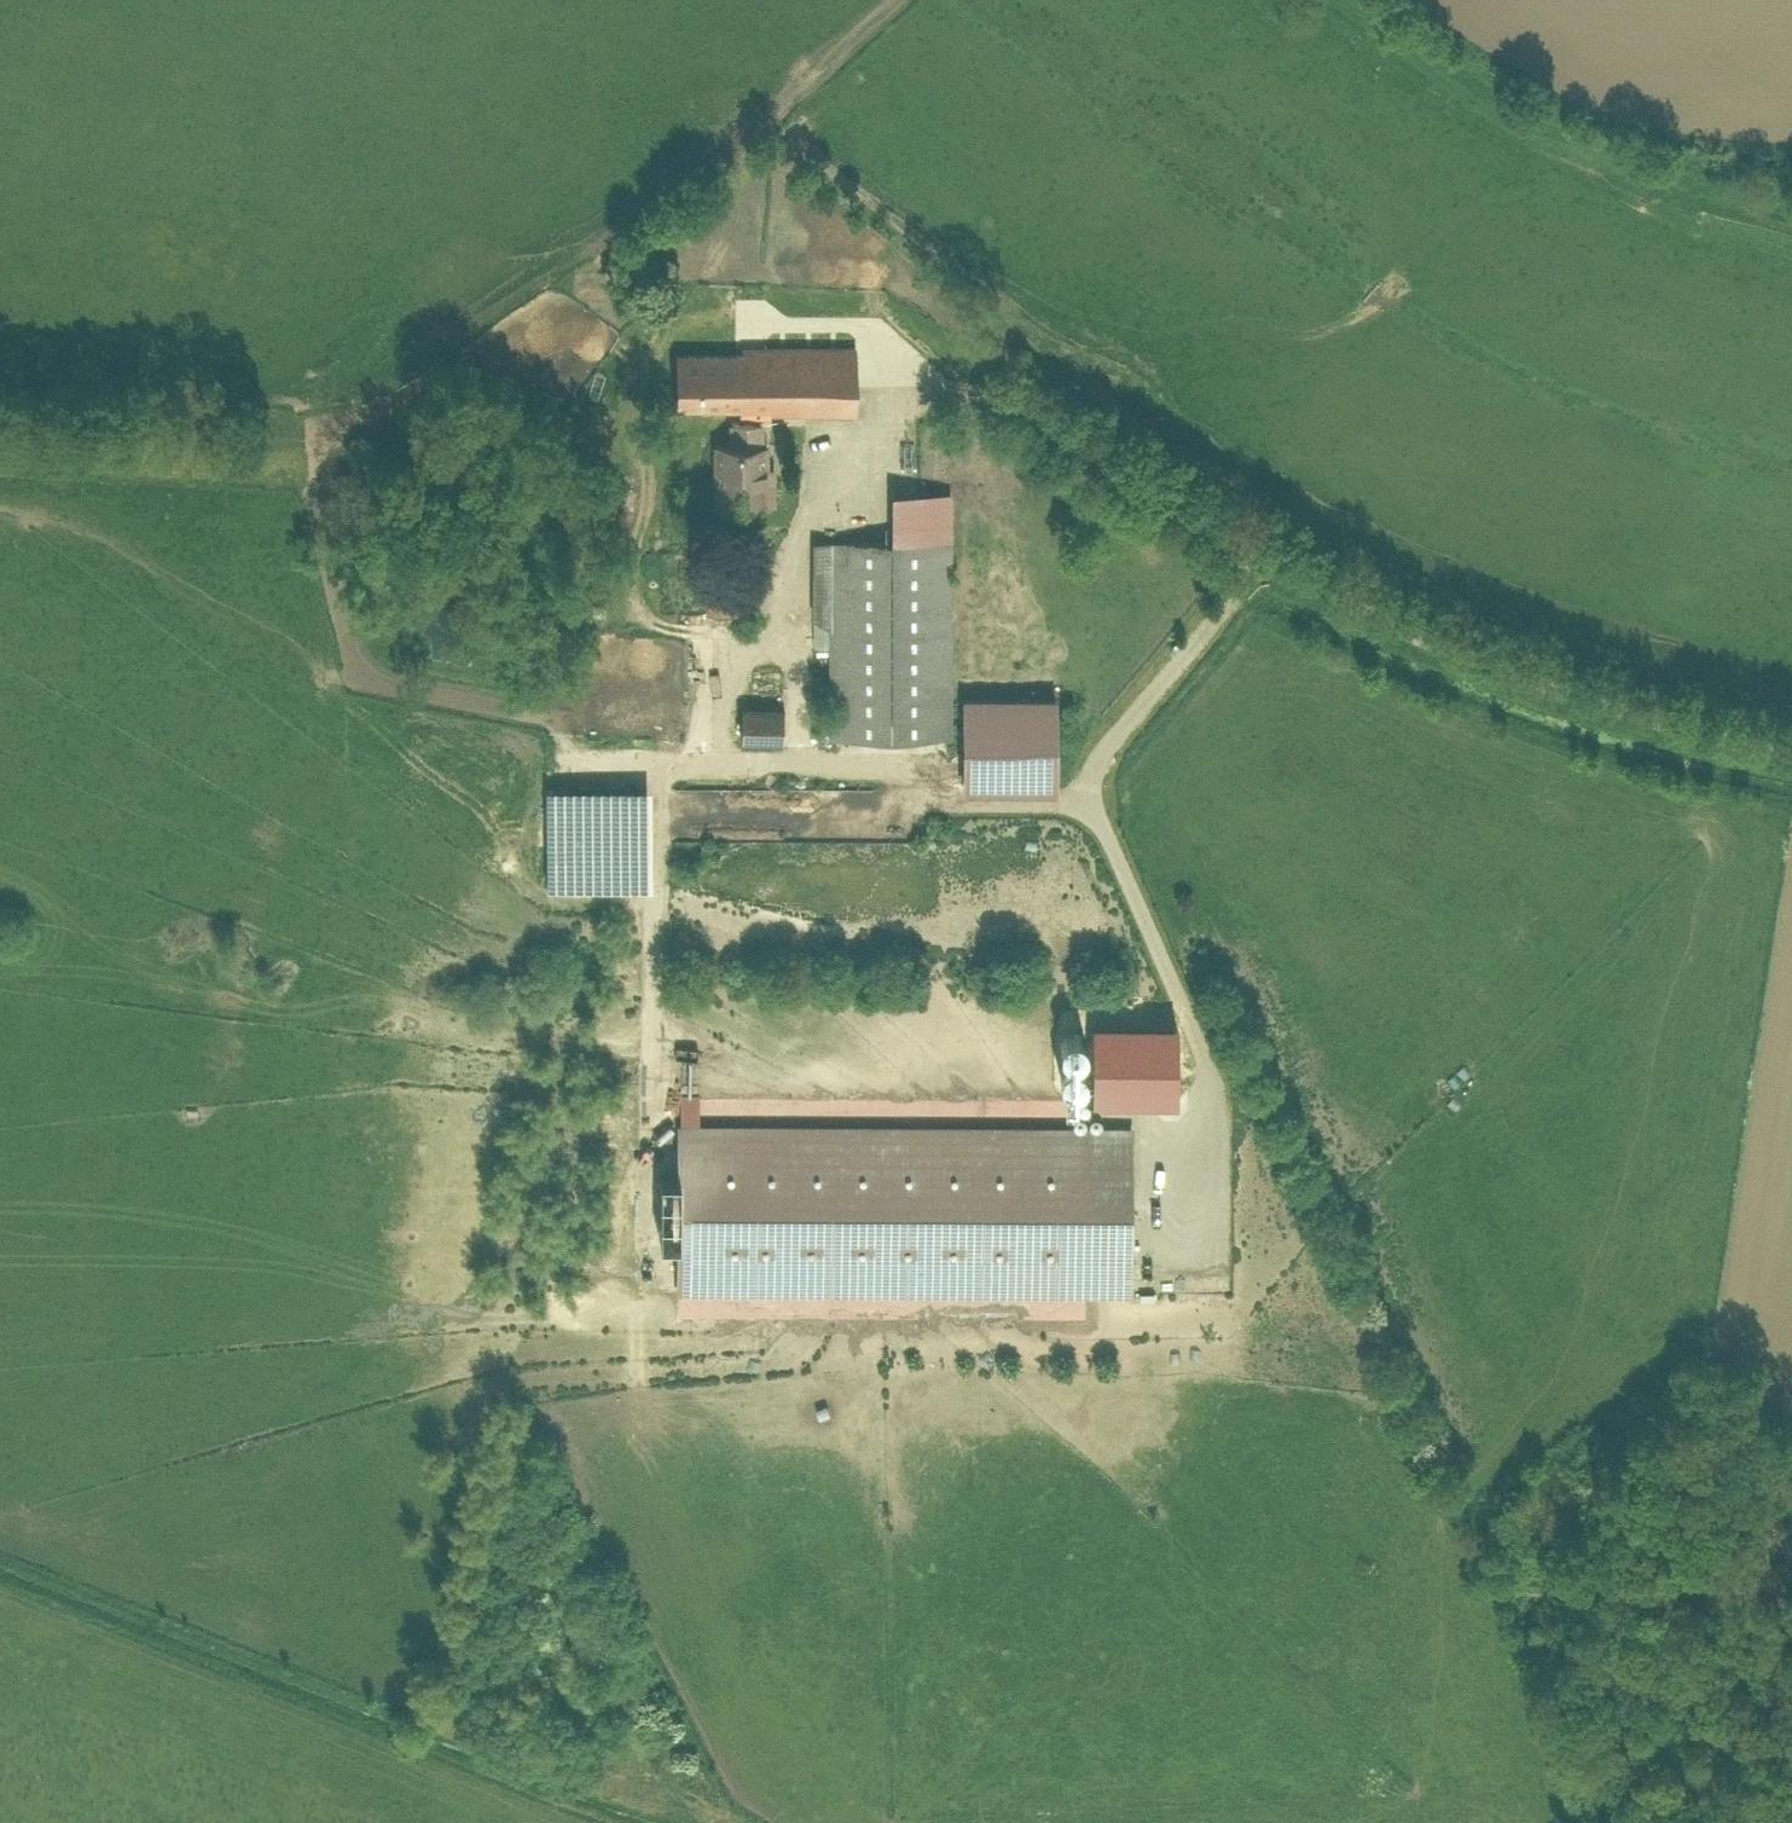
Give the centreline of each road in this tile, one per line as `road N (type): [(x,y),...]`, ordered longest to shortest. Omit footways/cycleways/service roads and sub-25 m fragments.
road 1 (unclassified): [(1791,747),(1650,711),(1347,600),(1039,408)]

